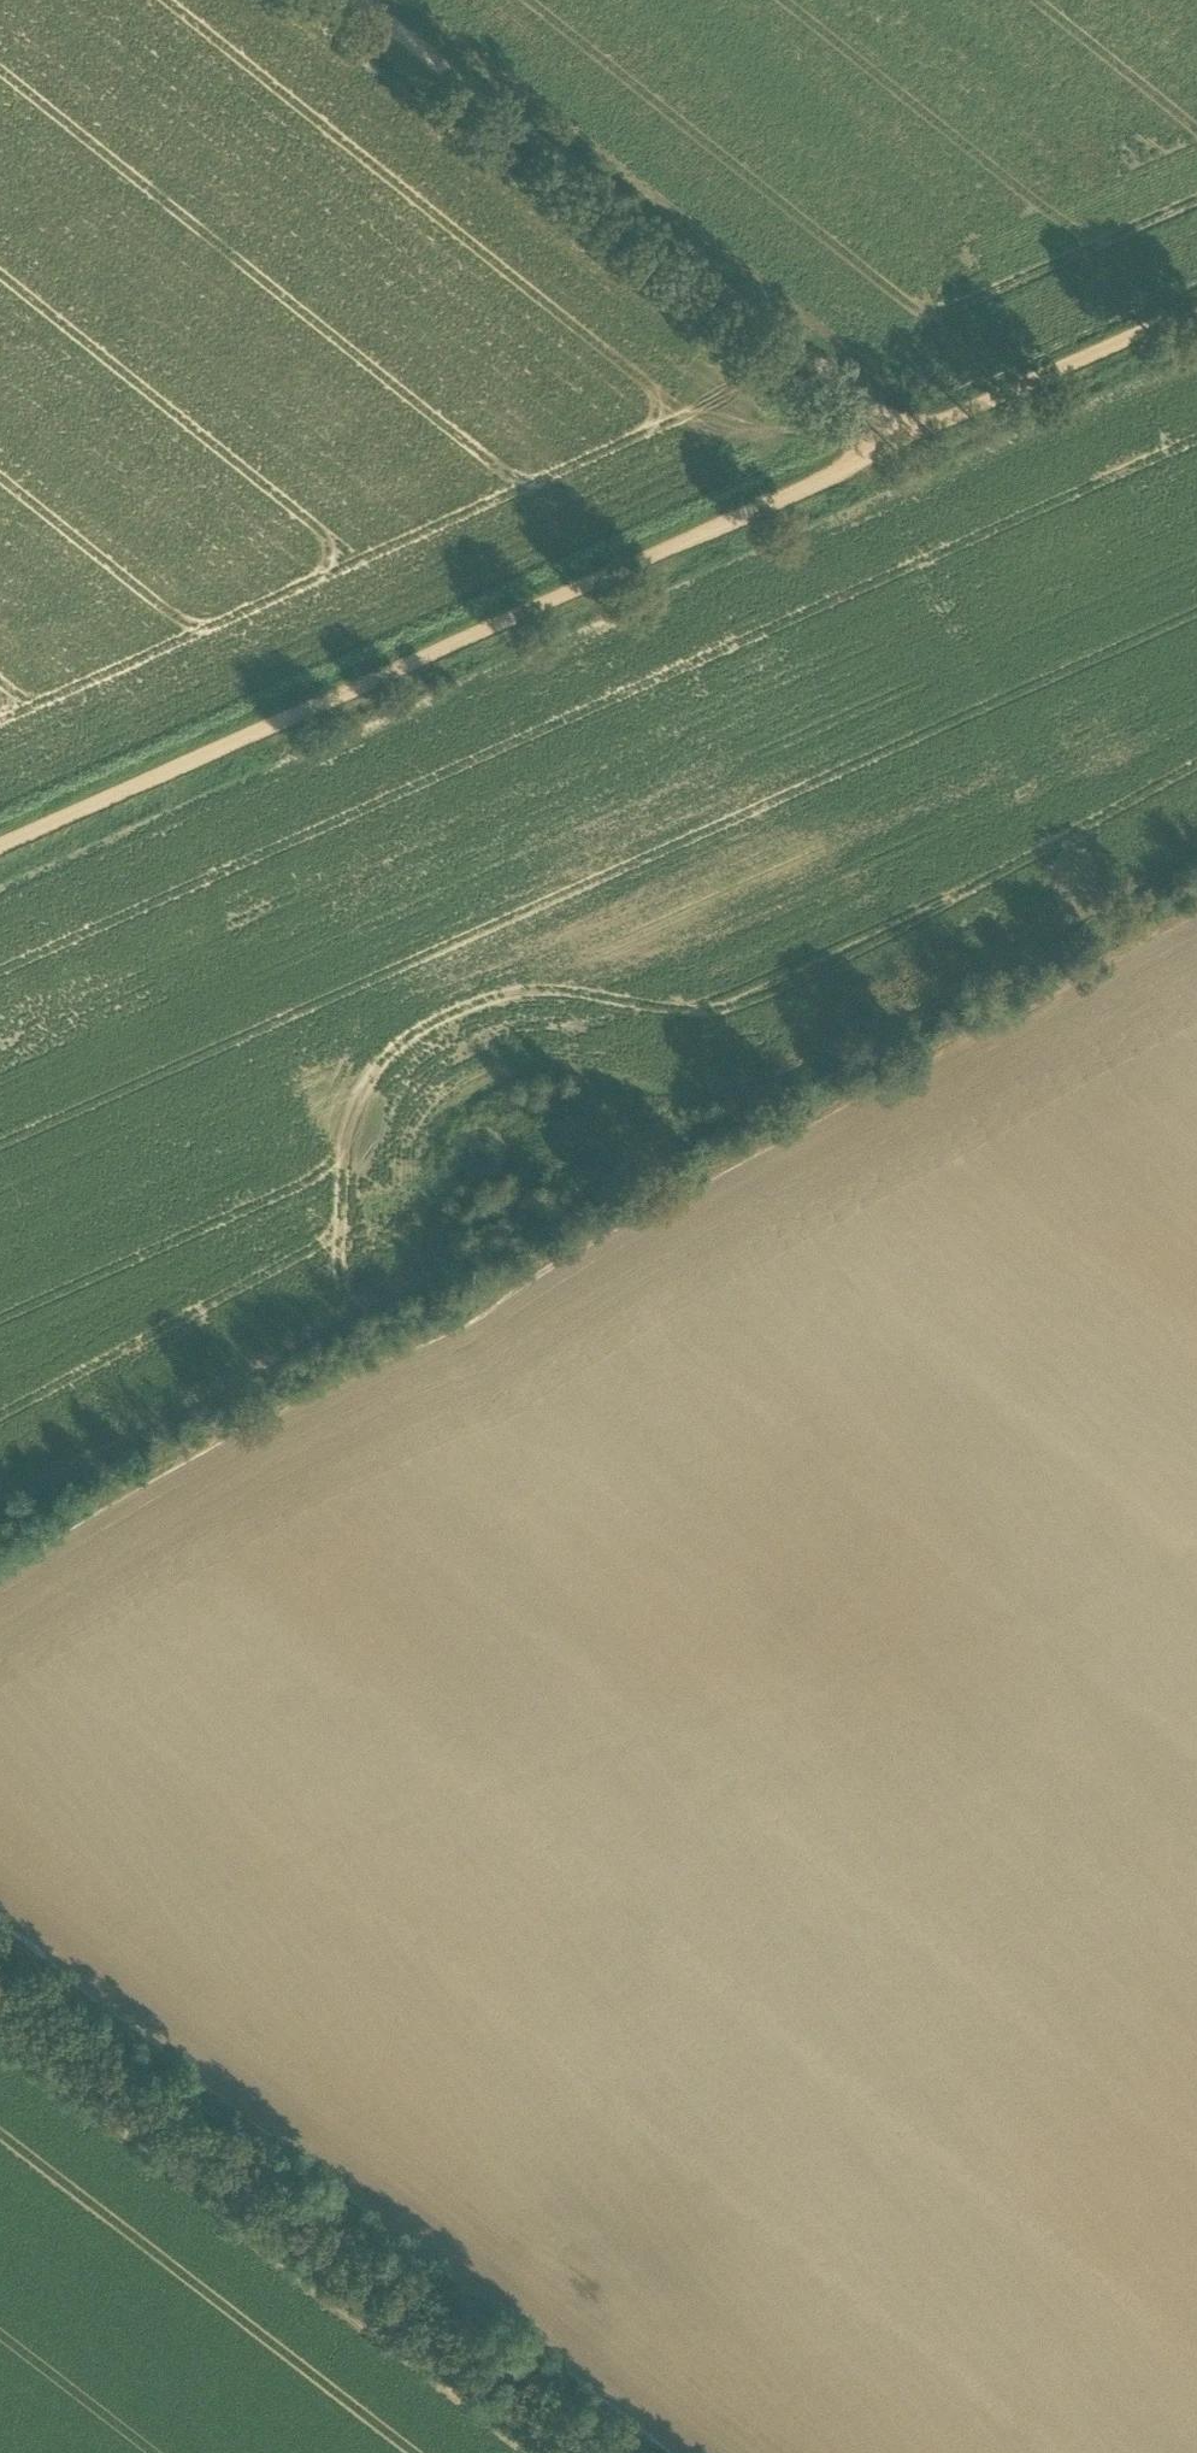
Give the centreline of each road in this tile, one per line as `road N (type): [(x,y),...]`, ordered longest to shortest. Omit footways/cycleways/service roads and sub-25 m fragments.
road 1 (track): [(0,843),(1196,309)]
road 2 (track): [(910,437),(362,0)]

